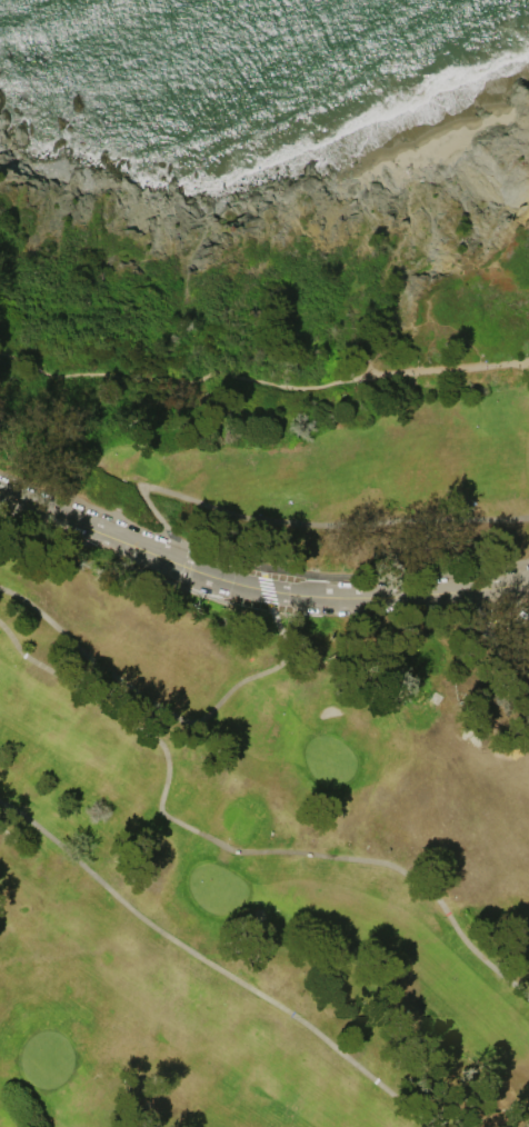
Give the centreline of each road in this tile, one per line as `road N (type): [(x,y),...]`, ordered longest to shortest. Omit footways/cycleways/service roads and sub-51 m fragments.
road 1 (tertiary): [(367,598),(267,590),(150,552)]
road 2 (tertiary): [(528,582),(367,598)]
road 3 (tertiary): [(150,552),(0,493)]

